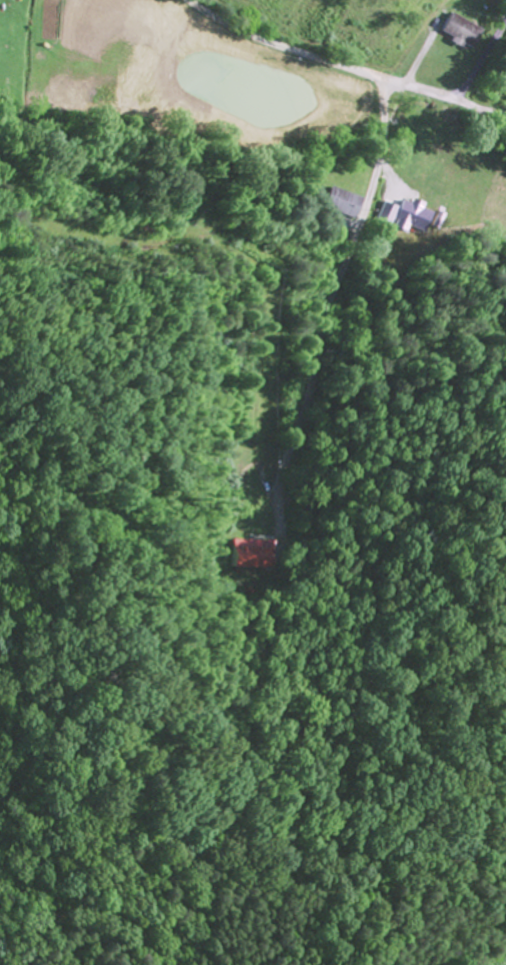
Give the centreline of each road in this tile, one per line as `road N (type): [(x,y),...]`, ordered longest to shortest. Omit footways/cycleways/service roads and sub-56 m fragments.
road 1 (residential): [(505,125),(256,37),(189,0)]

